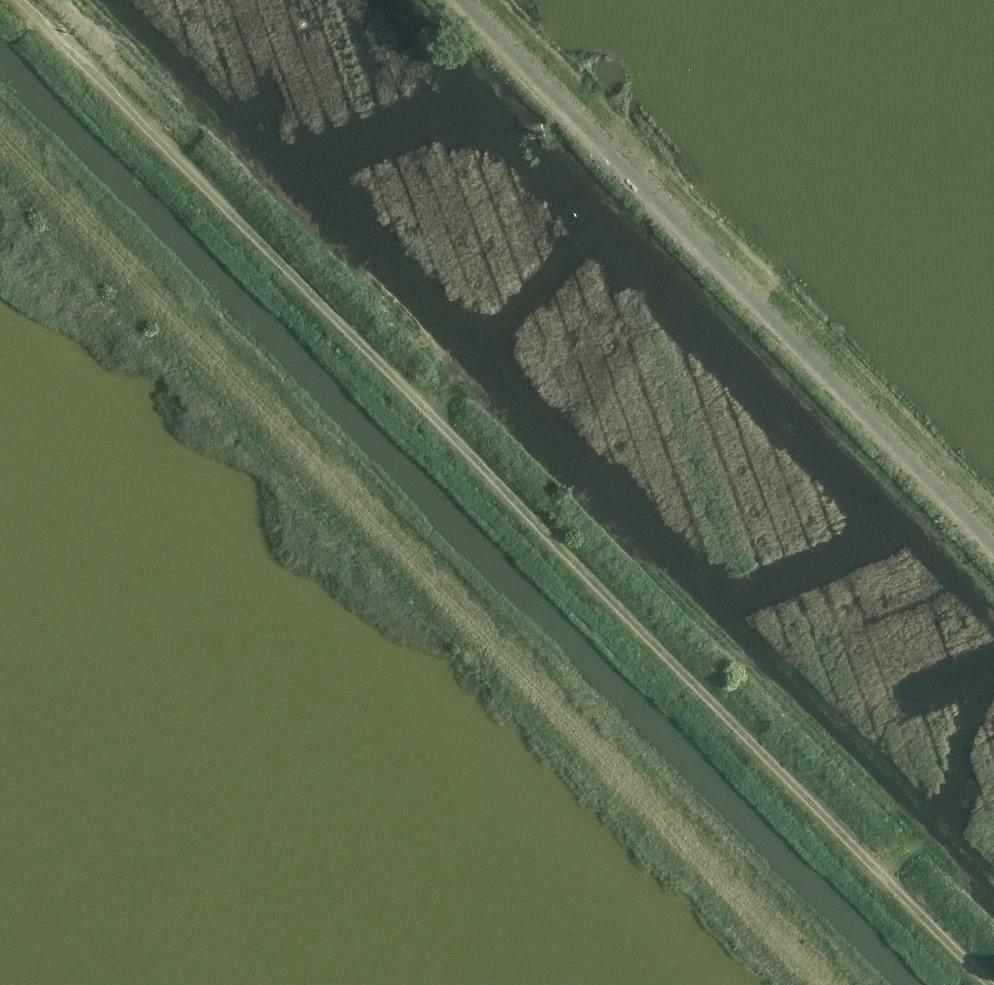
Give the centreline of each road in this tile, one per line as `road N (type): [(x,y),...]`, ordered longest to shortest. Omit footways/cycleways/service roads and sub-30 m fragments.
road 1 (track): [(991,984),(30,0)]

